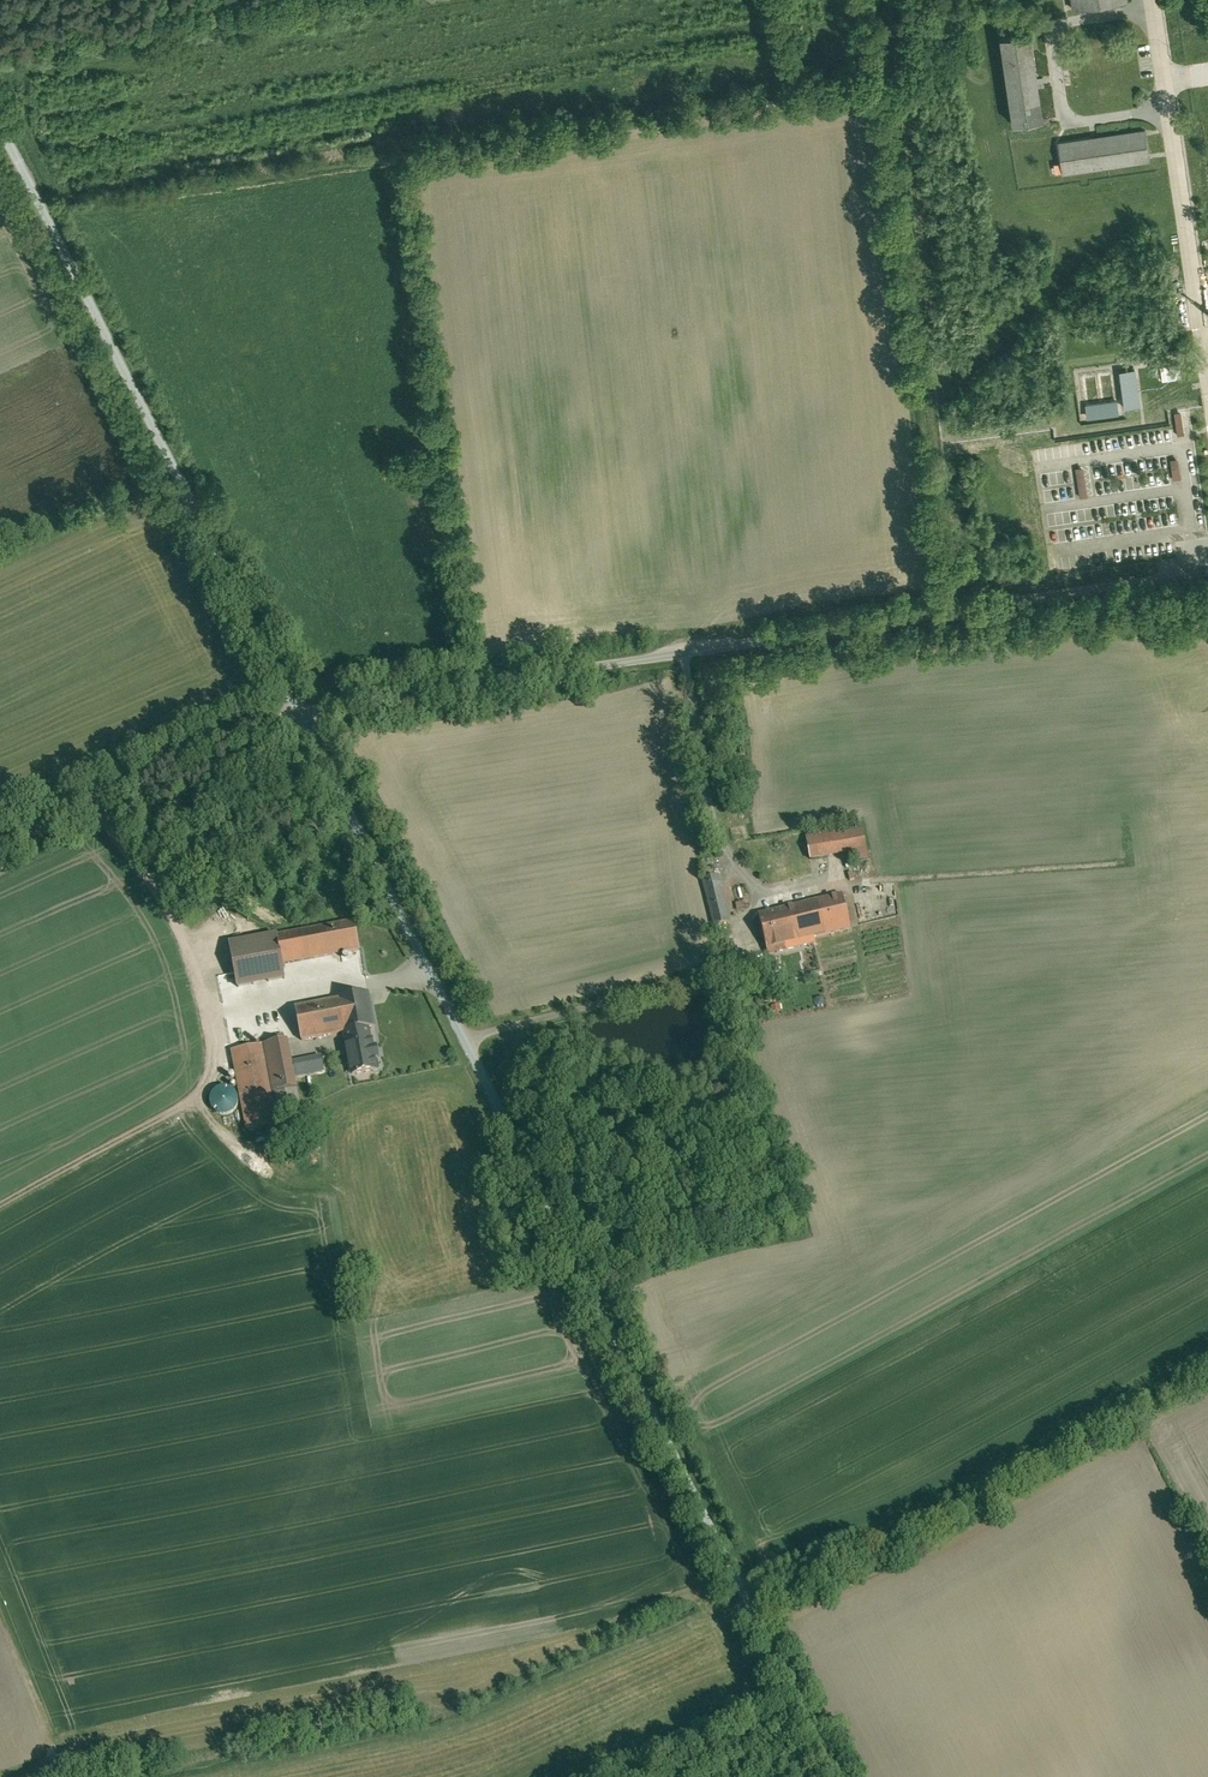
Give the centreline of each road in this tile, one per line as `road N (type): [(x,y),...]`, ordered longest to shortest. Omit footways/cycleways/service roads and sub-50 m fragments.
road 1 (residential): [(839,1776),(298,713)]
road 2 (unclassified): [(1207,565),(898,622),(298,713)]
road 3 (unclassified): [(0,123),(298,713)]
road 4 (track): [(433,973),(305,986),(251,1002),(225,1026),(196,1101),(0,1210)]
road 5 (unclassified): [(298,713),(0,846)]
road 6 (track): [(0,1609),(62,1769)]

